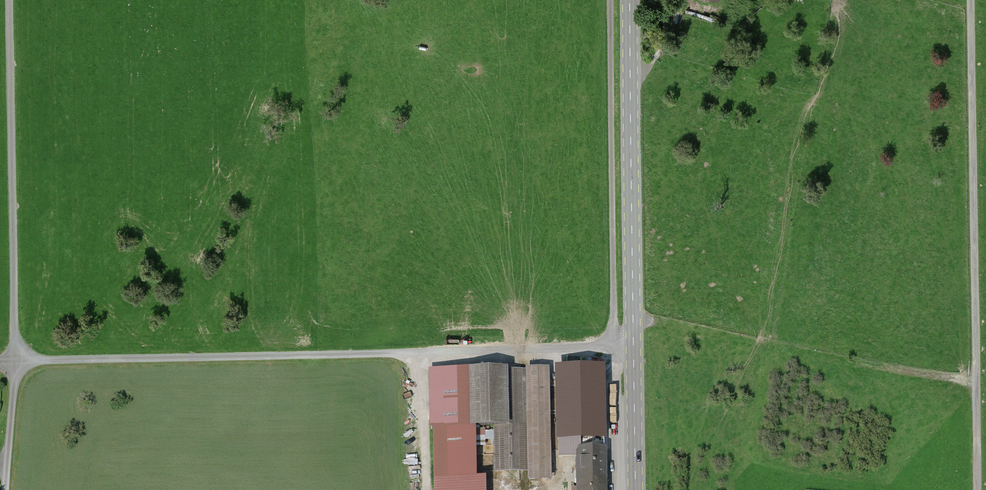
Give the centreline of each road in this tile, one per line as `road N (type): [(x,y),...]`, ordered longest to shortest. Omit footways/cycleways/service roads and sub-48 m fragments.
road 1 (track): [(634,346),(17,359)]
road 2 (track): [(979,489),(970,0)]
road 3 (track): [(611,0),(617,489)]
road 4 (secondary): [(636,489),(630,0)]
road 5 (unclassified): [(17,359),(10,0)]
road 6 (track): [(17,359),(7,489)]

